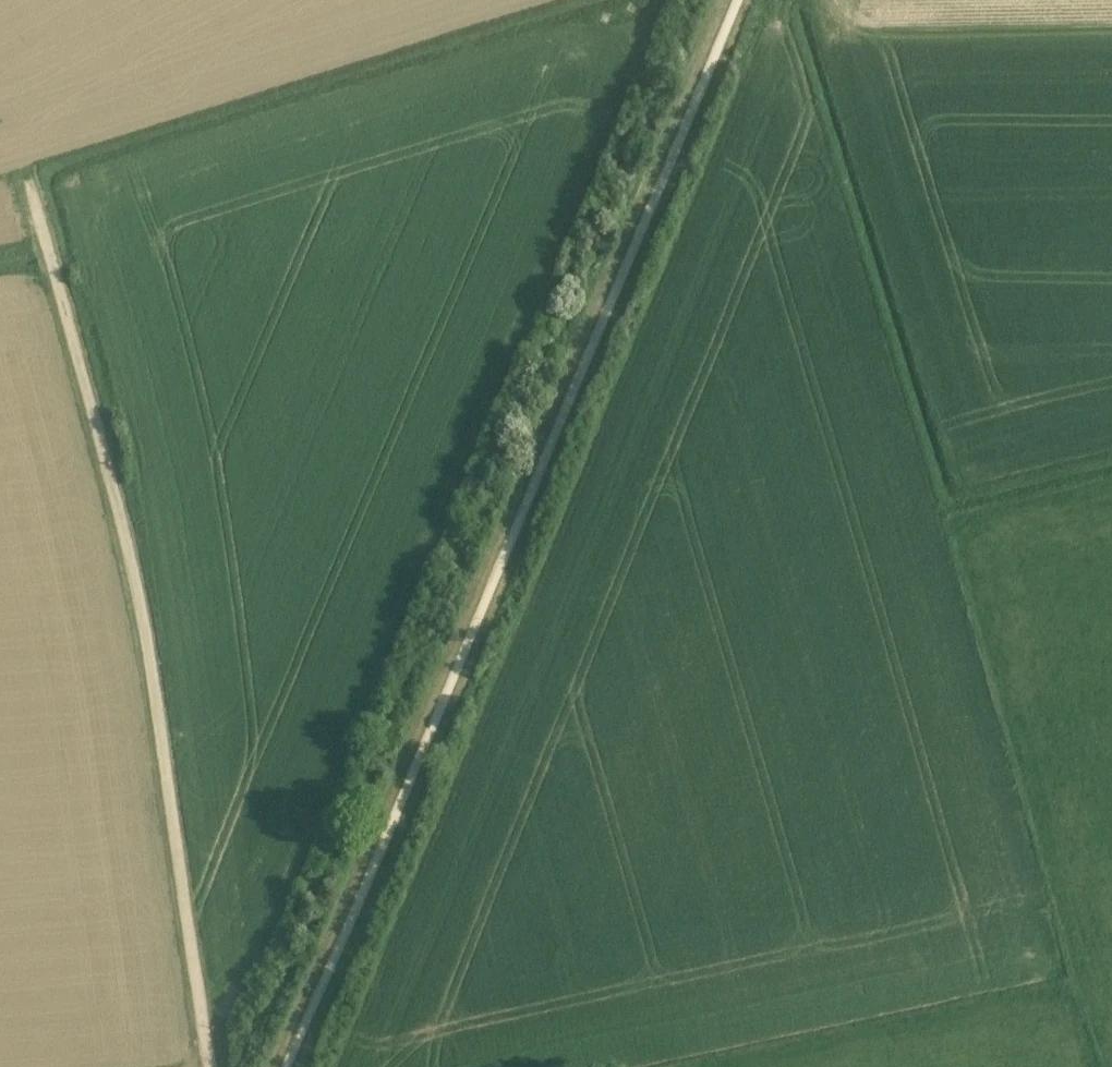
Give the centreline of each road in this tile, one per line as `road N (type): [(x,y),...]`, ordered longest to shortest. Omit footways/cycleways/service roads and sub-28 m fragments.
road 1 (track): [(584,0),(50,165),(30,185),(139,572),(214,1066)]

